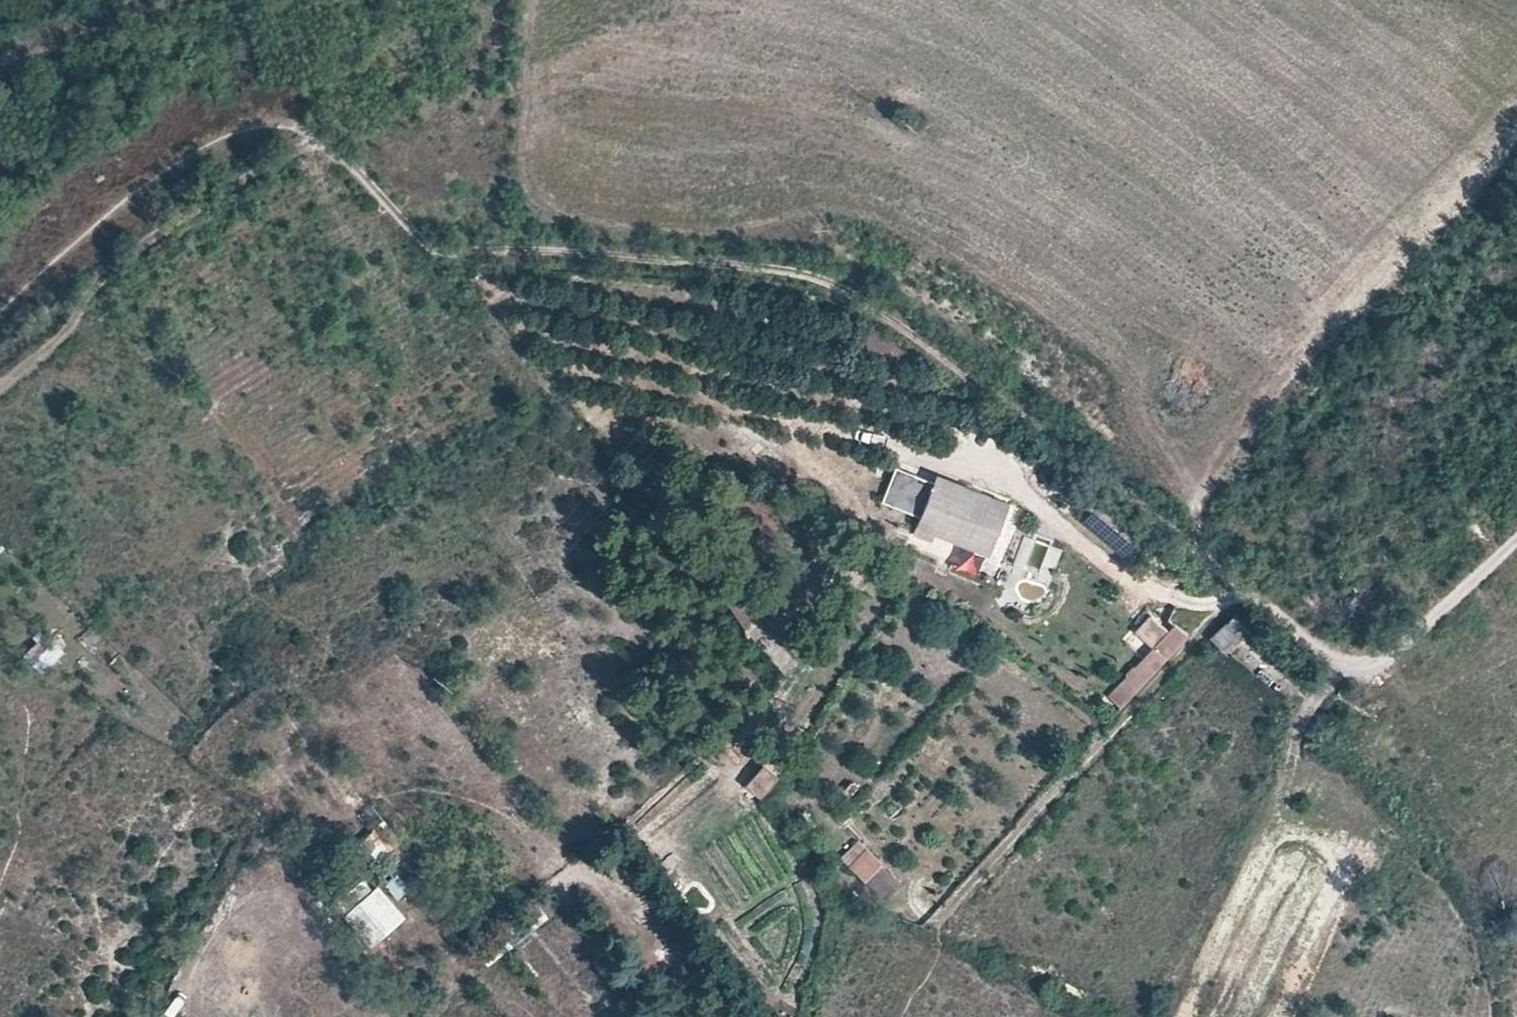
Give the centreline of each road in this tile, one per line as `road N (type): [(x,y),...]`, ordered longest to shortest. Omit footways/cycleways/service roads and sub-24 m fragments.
road 1 (unclassified): [(0,350),(122,253),(320,137),(430,248),(764,270),(851,292),(1029,421),(1348,682),(1516,545)]

